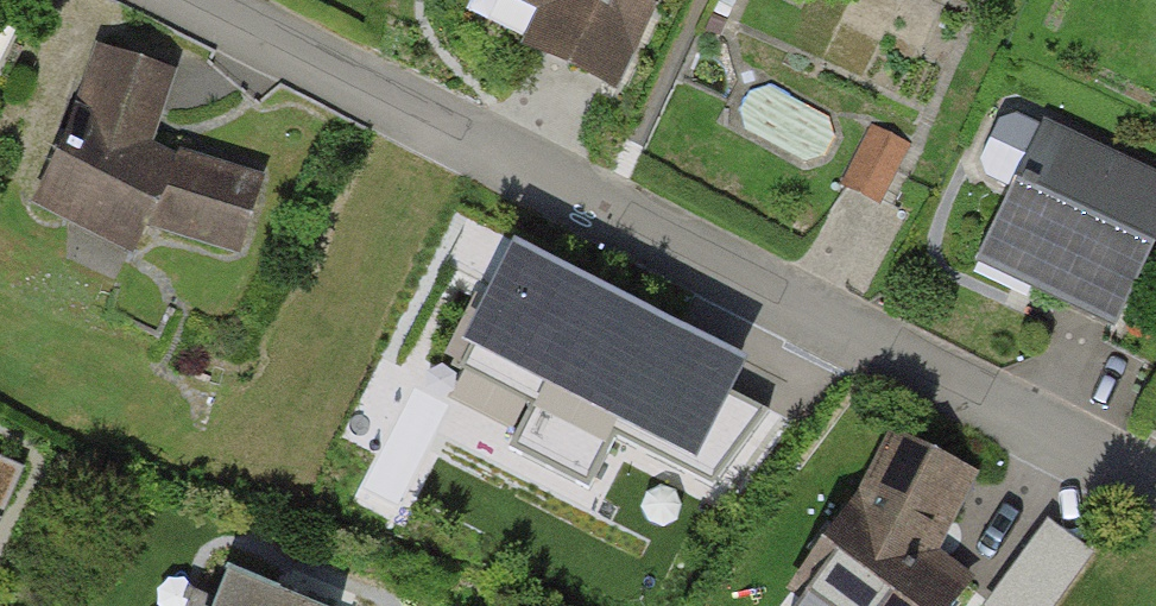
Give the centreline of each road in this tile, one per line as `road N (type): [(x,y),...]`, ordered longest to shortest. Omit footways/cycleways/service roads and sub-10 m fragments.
road 1 (residential): [(1155,485),(192,0)]

